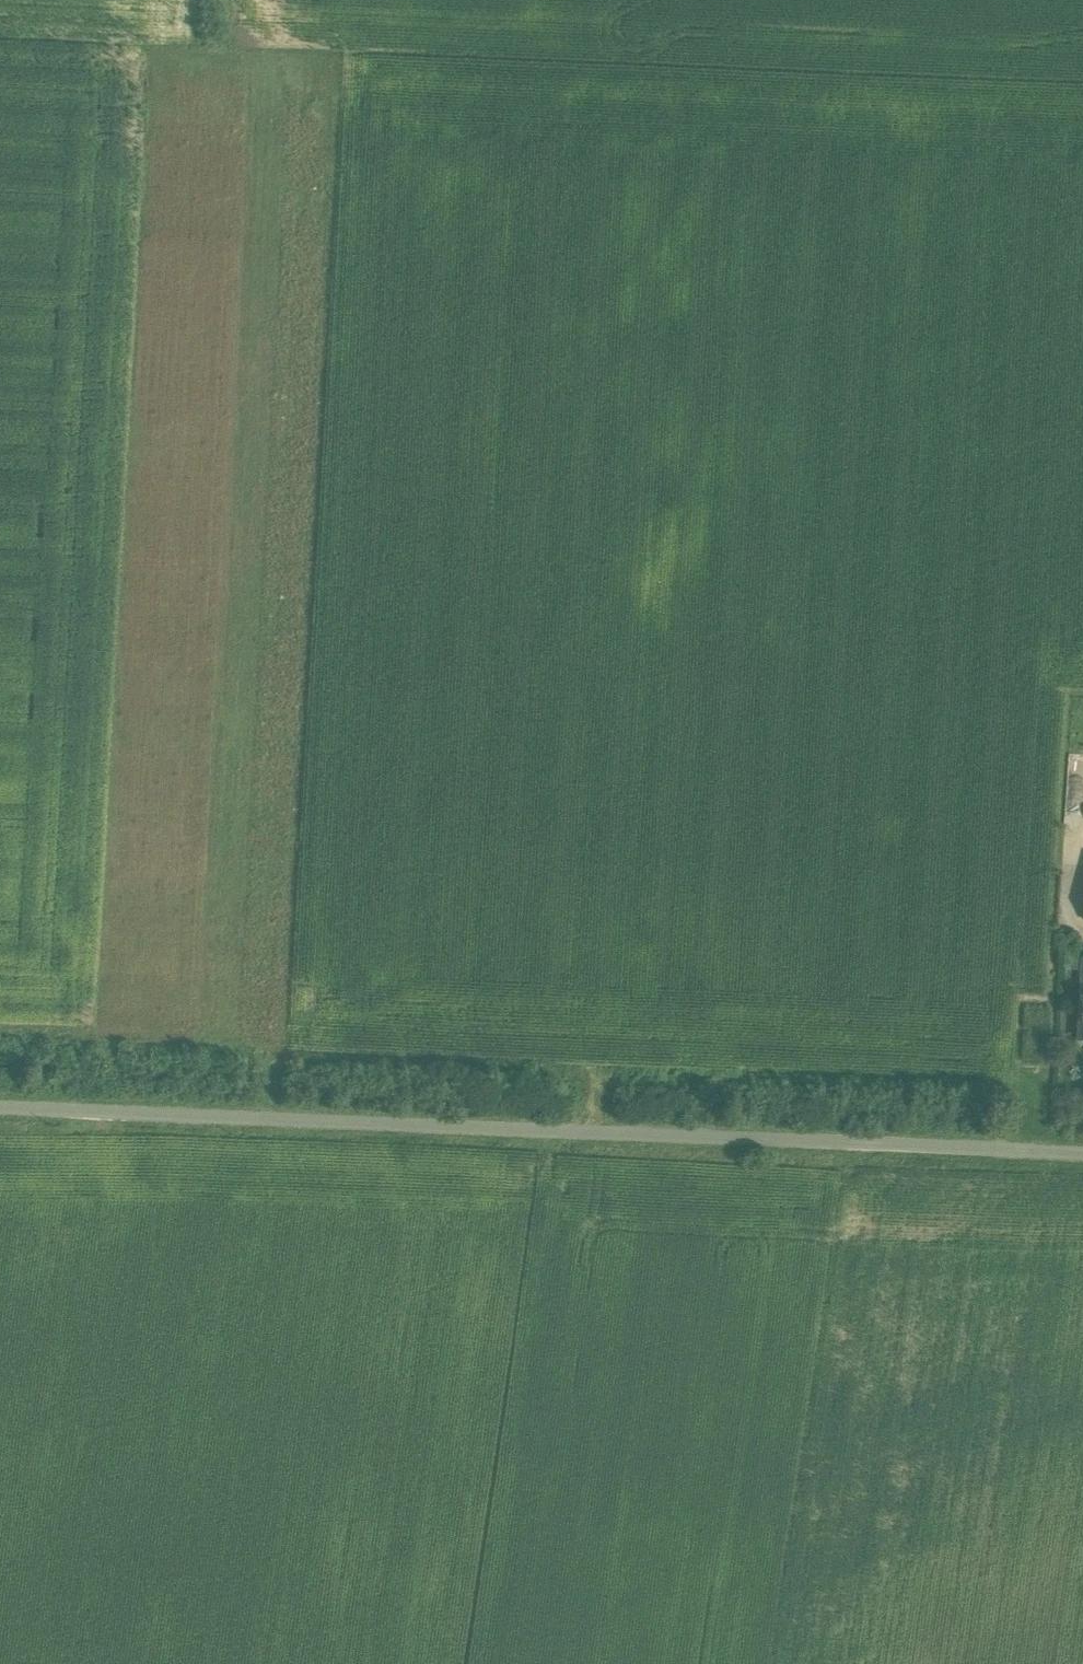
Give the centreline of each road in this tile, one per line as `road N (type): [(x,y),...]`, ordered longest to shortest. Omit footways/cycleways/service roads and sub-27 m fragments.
road 1 (unclassified): [(1082,1157),(0,1107)]

